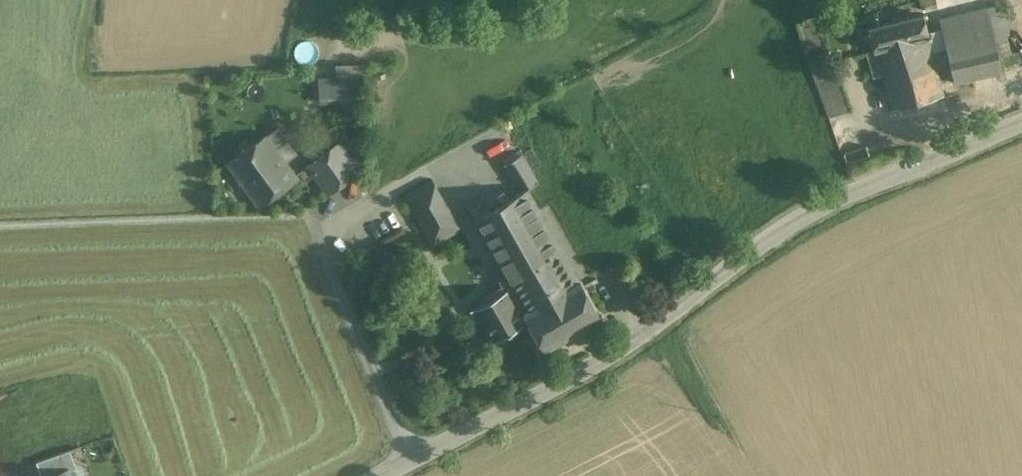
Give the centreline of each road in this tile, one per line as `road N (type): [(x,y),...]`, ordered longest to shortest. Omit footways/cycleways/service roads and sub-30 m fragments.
road 1 (tertiary): [(1021,126),(800,219),(597,364),(410,462)]
road 2 (residential): [(410,462),(322,239),(332,210)]

